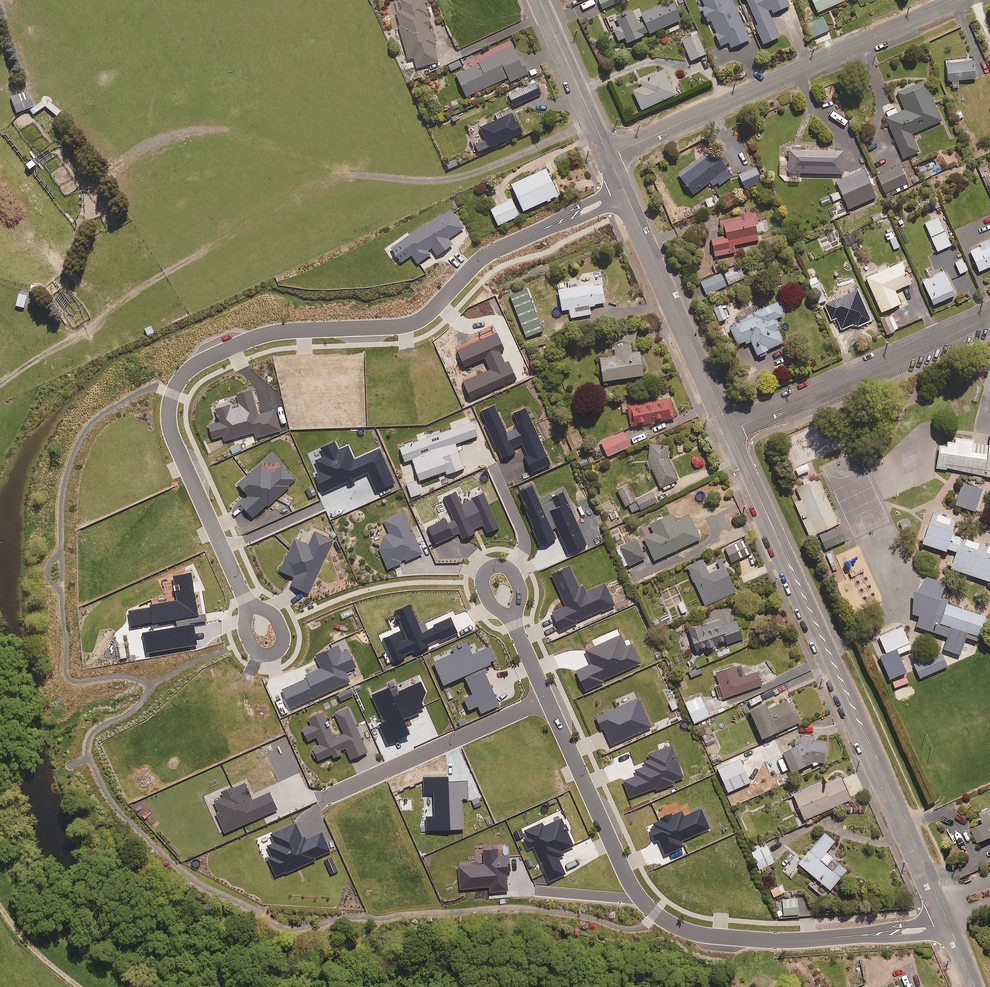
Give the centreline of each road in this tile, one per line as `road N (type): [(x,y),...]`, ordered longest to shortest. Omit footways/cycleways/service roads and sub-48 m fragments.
road 1 (residential): [(250,606),(174,444),(171,405),(184,375),(273,334),(413,322),(504,247),(625,192)]
road 2 (residential): [(948,923),(783,942),(719,938),(670,922),(641,899),(549,700)]
road 3 (residential): [(729,430),(937,896)]
road 4 (residential): [(959,0),(609,156)]
road 5 (residential): [(729,430),(989,316)]
road 6 (residential): [(625,192),(729,430)]
road 7 (residential): [(327,798),(549,700)]
road 8 (residential): [(540,0),(609,156)]
road 9 (residential): [(512,620),(489,601),(485,572),(508,568),(520,600)]
road 10 (residential): [(250,606),(278,621),(278,652),(252,650),(244,624)]

